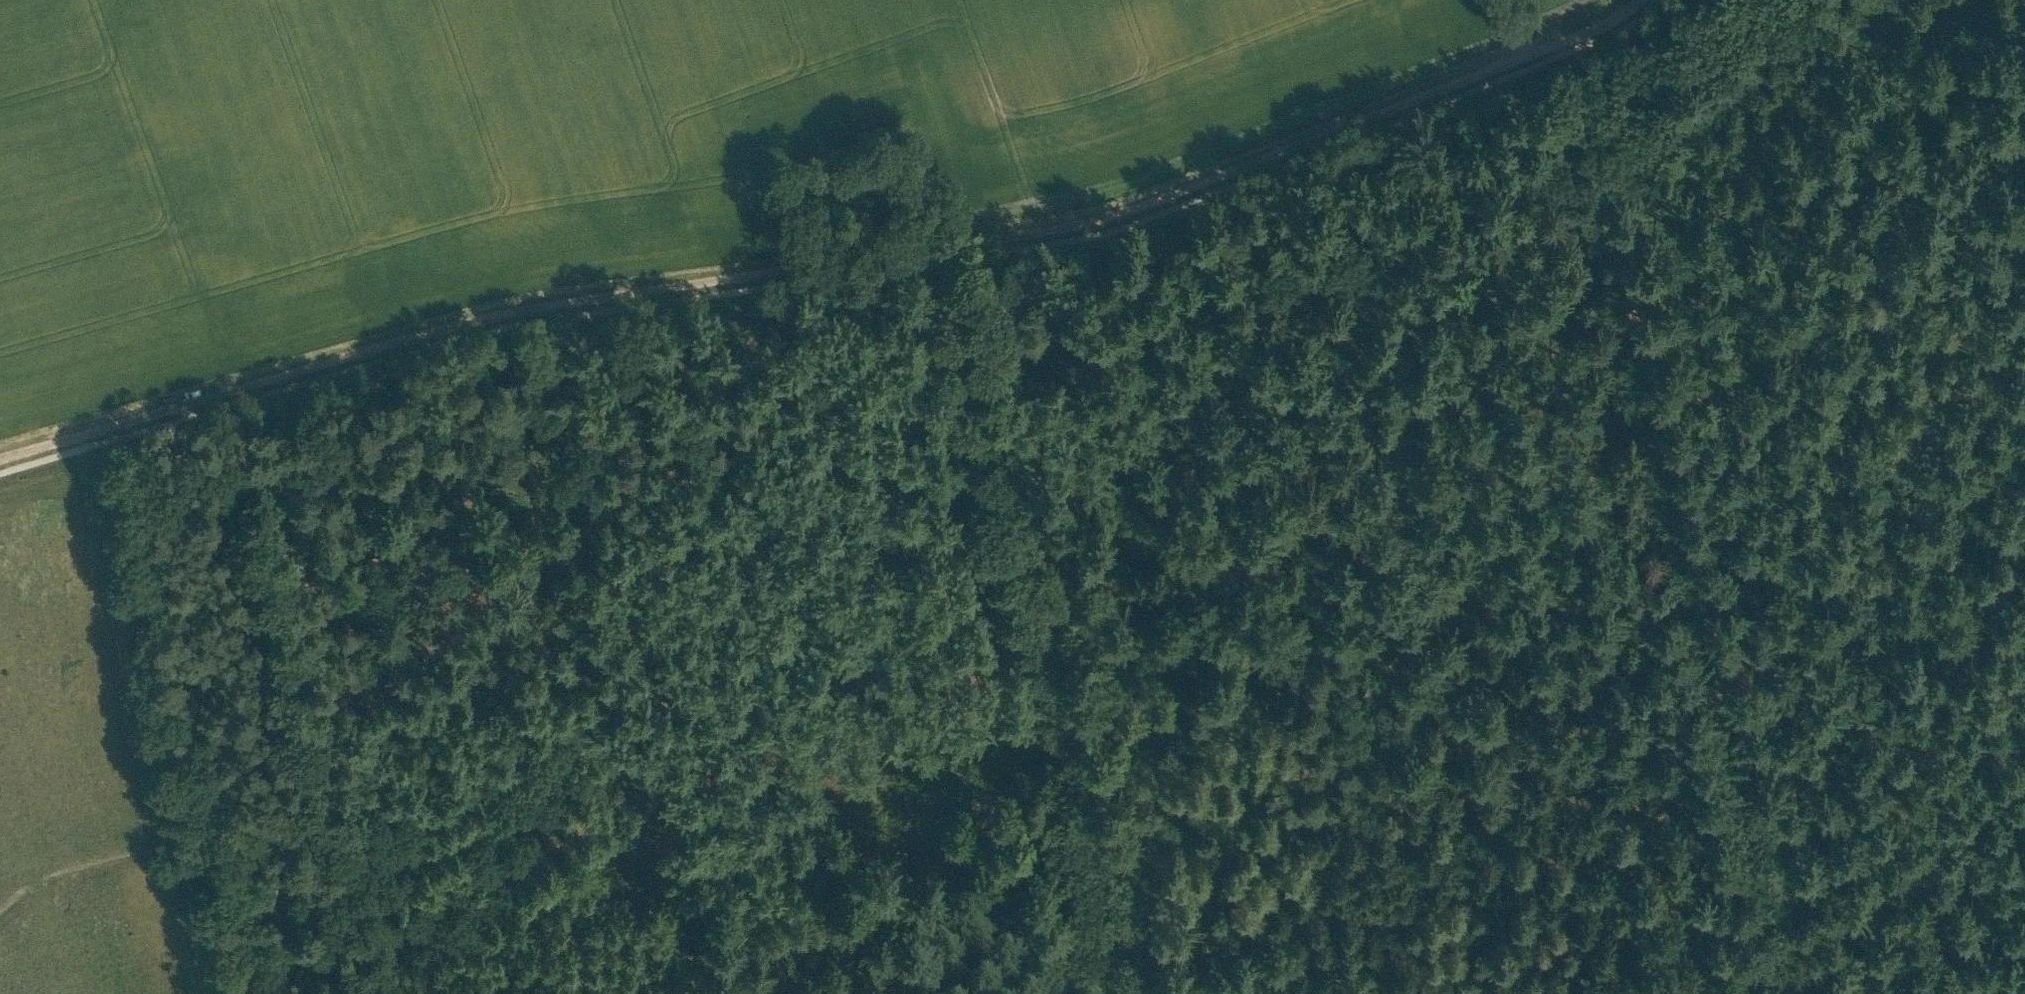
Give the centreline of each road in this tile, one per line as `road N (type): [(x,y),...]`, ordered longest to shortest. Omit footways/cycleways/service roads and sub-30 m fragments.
road 1 (track): [(0,459),(513,312),(1100,221),(1556,46),(1642,0)]
road 2 (track): [(1809,993),(1556,46)]
road 3 (track): [(941,247),(1124,993)]
road 4 (track): [(81,436),(98,558),(204,993)]

